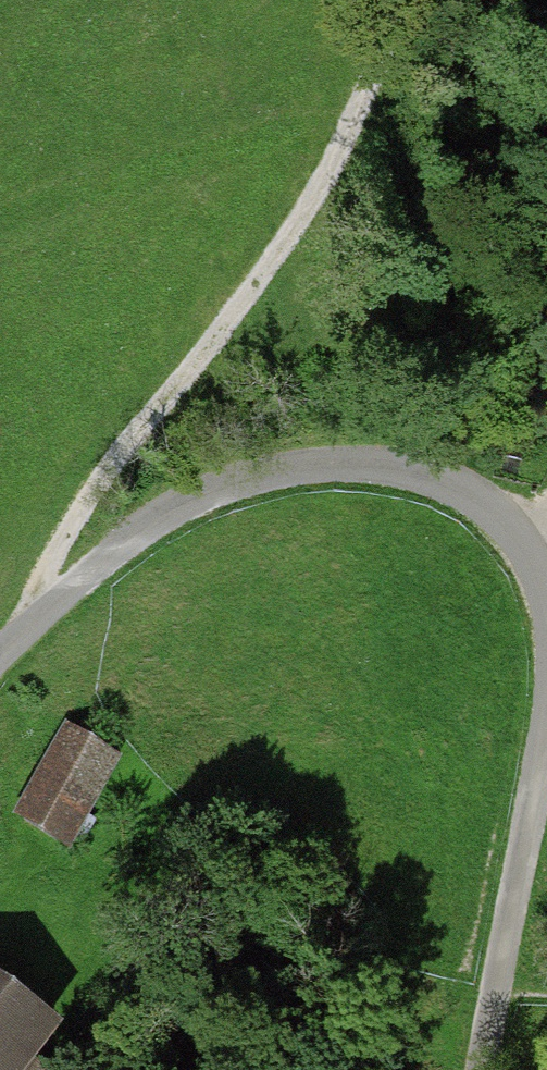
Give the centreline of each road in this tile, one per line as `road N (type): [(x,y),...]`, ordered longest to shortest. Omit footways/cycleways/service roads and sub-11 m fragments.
road 1 (track): [(402,0),(391,48),(311,211),(198,358),(118,445),(27,601),(16,641)]
road 2 (unclassified): [(546,582),(502,516),(455,486),(396,466),(270,470),(181,506),(108,552),(0,656)]
road 3 (unclassified): [(484,1069),(546,737)]

